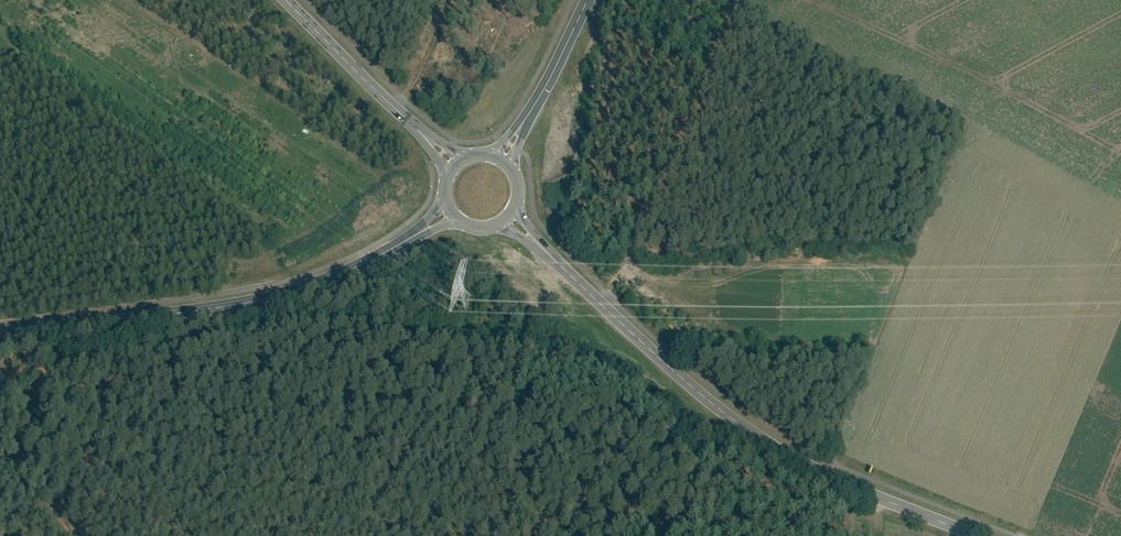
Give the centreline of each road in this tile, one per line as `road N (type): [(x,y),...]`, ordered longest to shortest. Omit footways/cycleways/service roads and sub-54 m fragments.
road 1 (tertiary): [(506,212),(700,394),(752,430),(850,484),(977,535)]
road 2 (tertiary): [(449,209),(365,261),(286,292),(0,335)]
road 3 (tertiary): [(288,0),(455,161)]
road 4 (tertiary): [(584,0),(499,159)]
road 5 (track): [(0,413),(67,535)]

